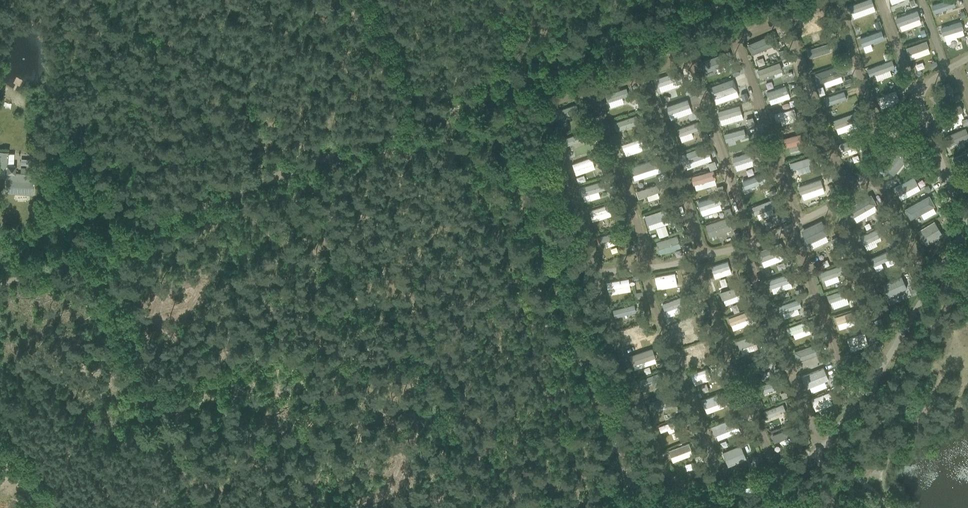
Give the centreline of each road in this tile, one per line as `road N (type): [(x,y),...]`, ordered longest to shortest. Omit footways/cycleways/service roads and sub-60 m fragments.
road 1 (track): [(357,145),(0,285)]
road 2 (track): [(739,0),(505,88)]
road 3 (track): [(650,507),(606,419),(555,279)]
road 4 (track): [(486,96),(555,279)]
road 5 (track): [(357,145),(486,96)]

